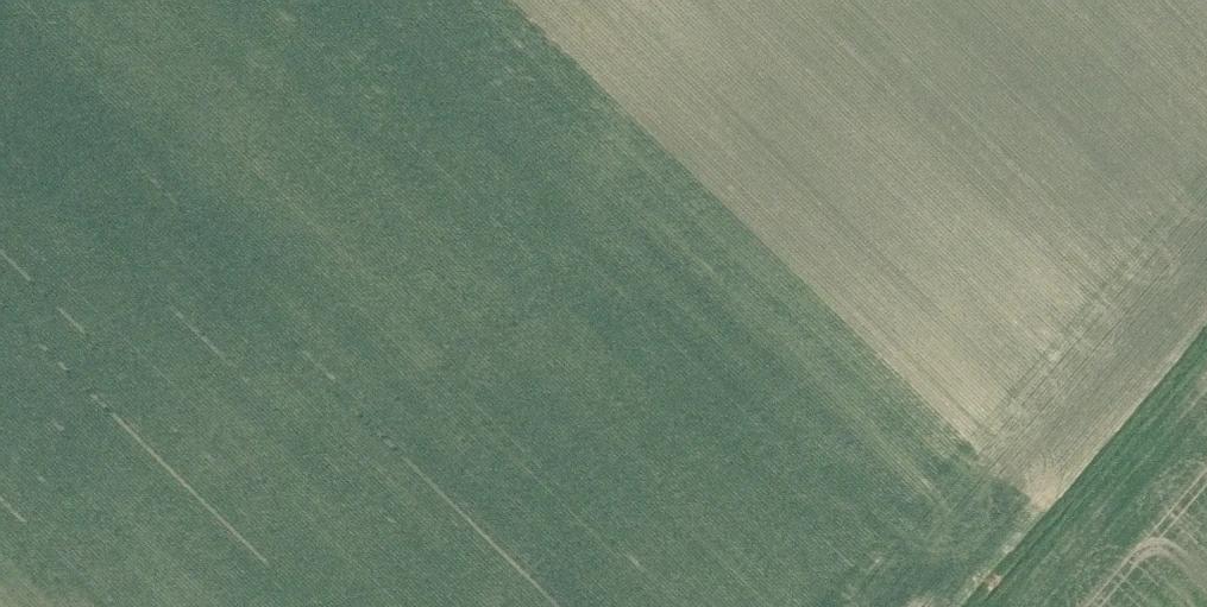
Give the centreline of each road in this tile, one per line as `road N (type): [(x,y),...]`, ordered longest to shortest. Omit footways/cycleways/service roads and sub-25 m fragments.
road 1 (track): [(962,606),(1206,327)]

